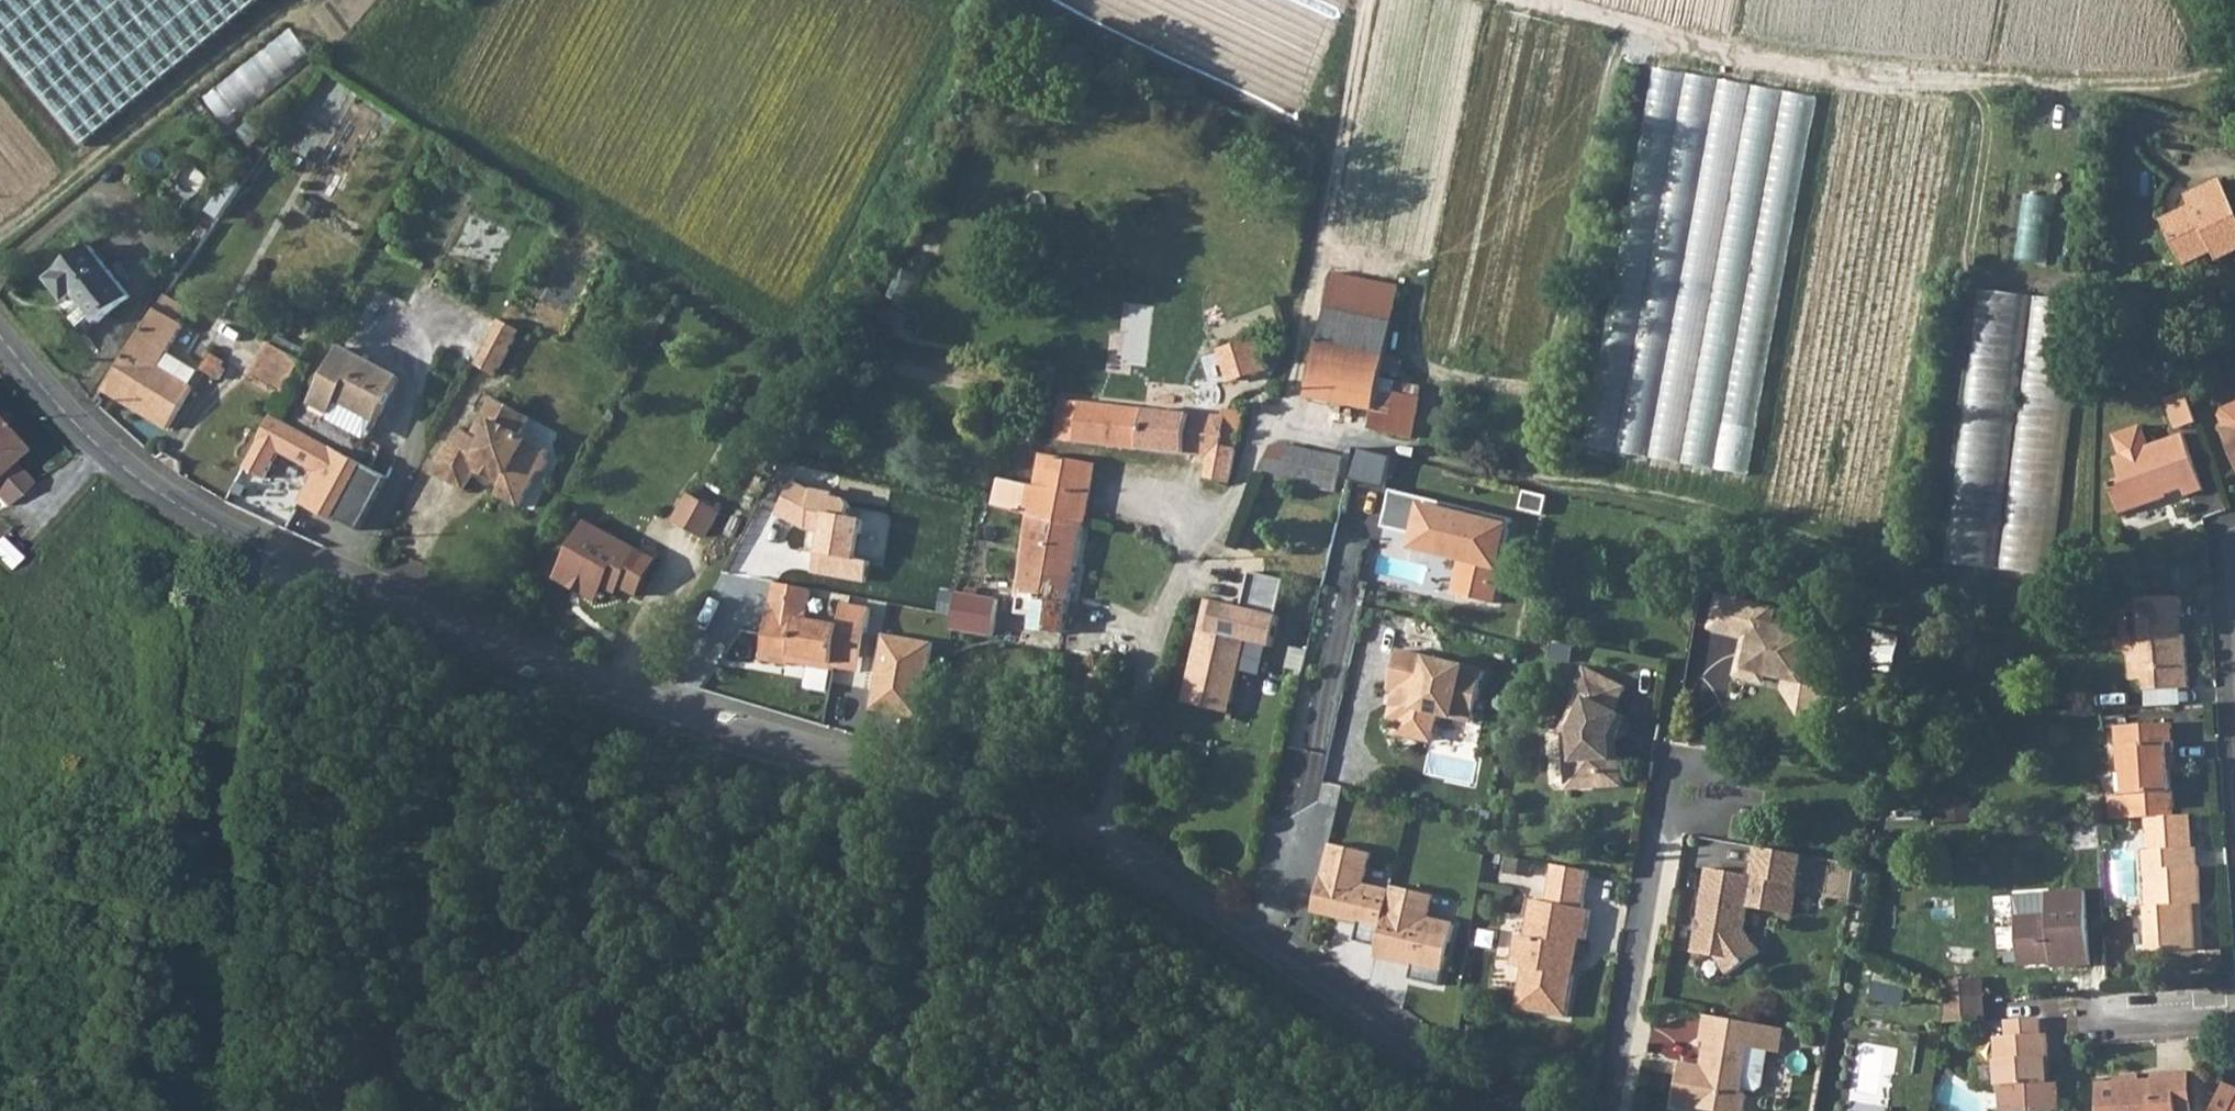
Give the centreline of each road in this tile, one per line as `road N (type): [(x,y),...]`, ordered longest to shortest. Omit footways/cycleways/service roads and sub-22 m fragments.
road 1 (unclassified): [(0,333),(123,472),(257,553),(523,668),(1103,845),(1168,877),(1516,1110)]
road 2 (track): [(257,553),(230,614),(220,886),(225,1080),(238,1110)]
road 3 (residential): [(1608,1110),(1660,808),(1681,769)]
road 4 (residential): [(2091,1017),(2234,1007)]

